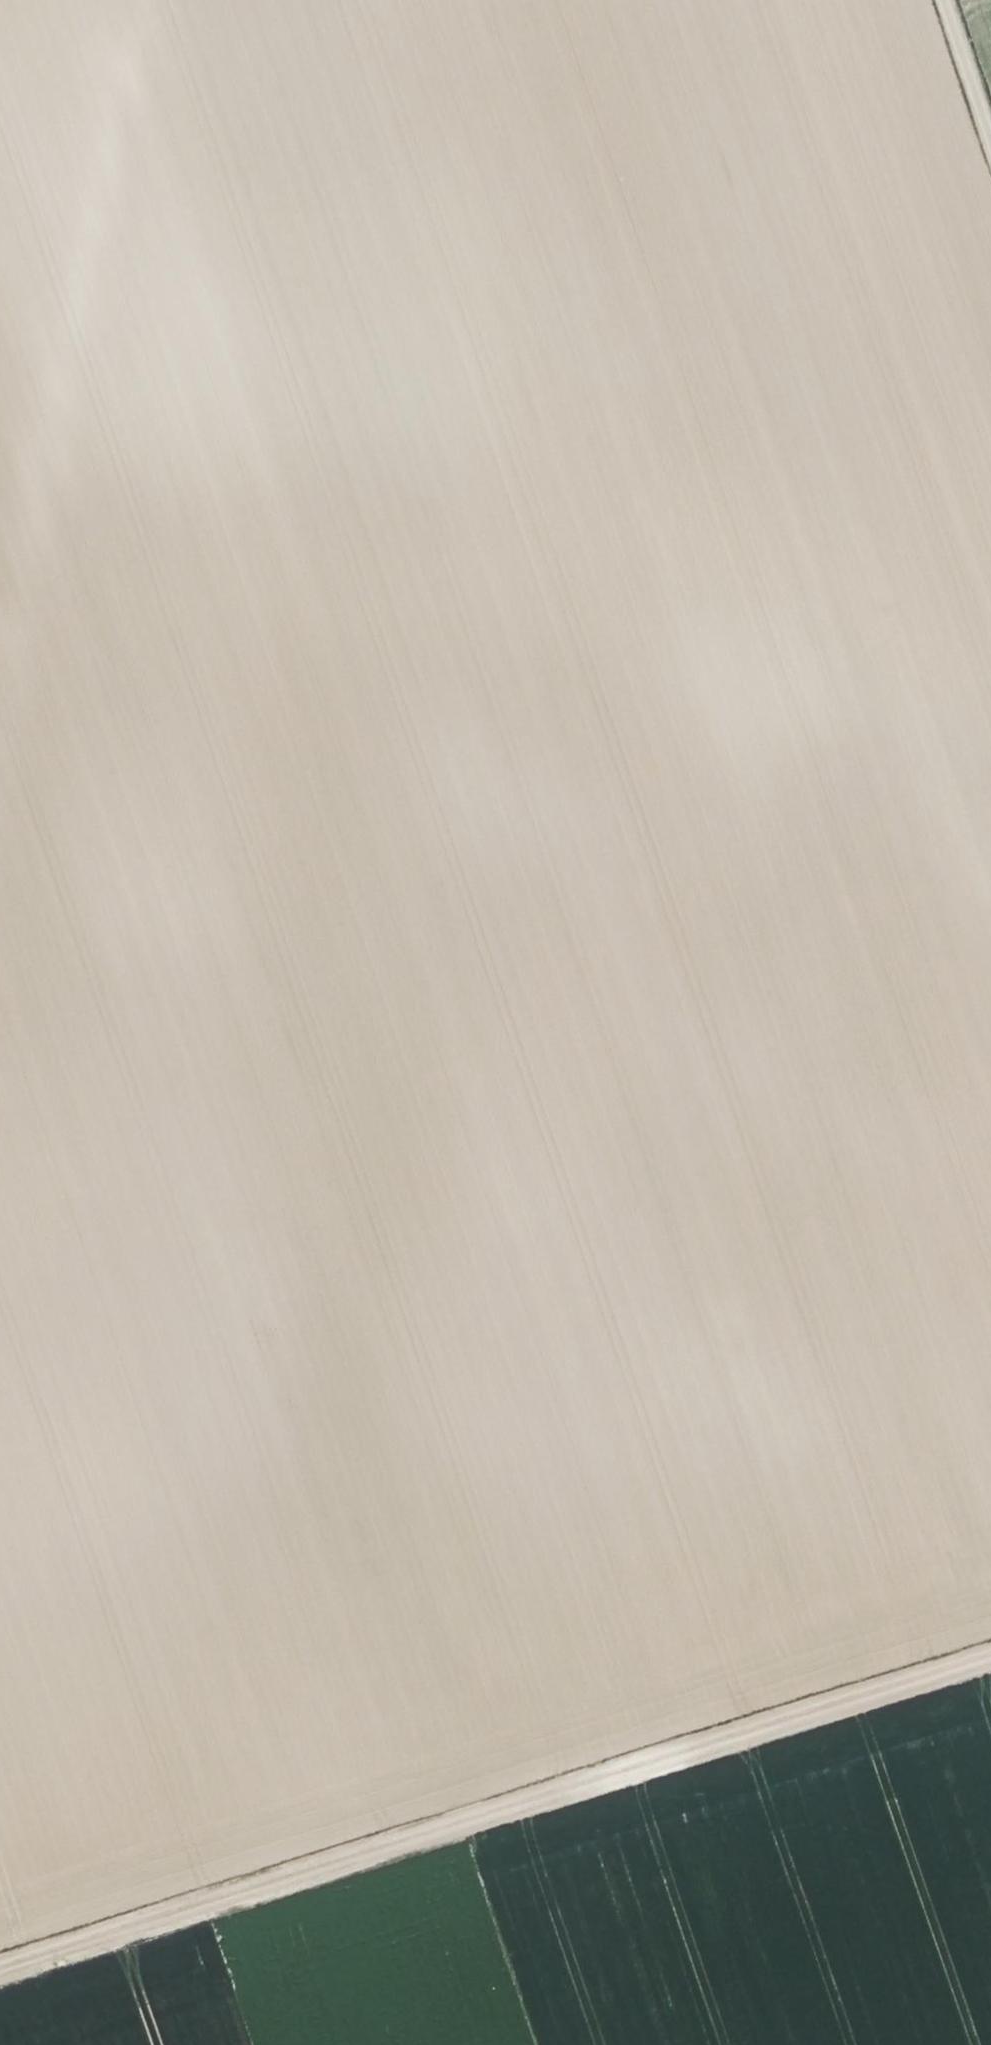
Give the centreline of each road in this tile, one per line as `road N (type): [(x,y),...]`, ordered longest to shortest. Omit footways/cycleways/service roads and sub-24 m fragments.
road 1 (track): [(0,1971),(990,1657)]
road 2 (track): [(990,134),(945,0)]

